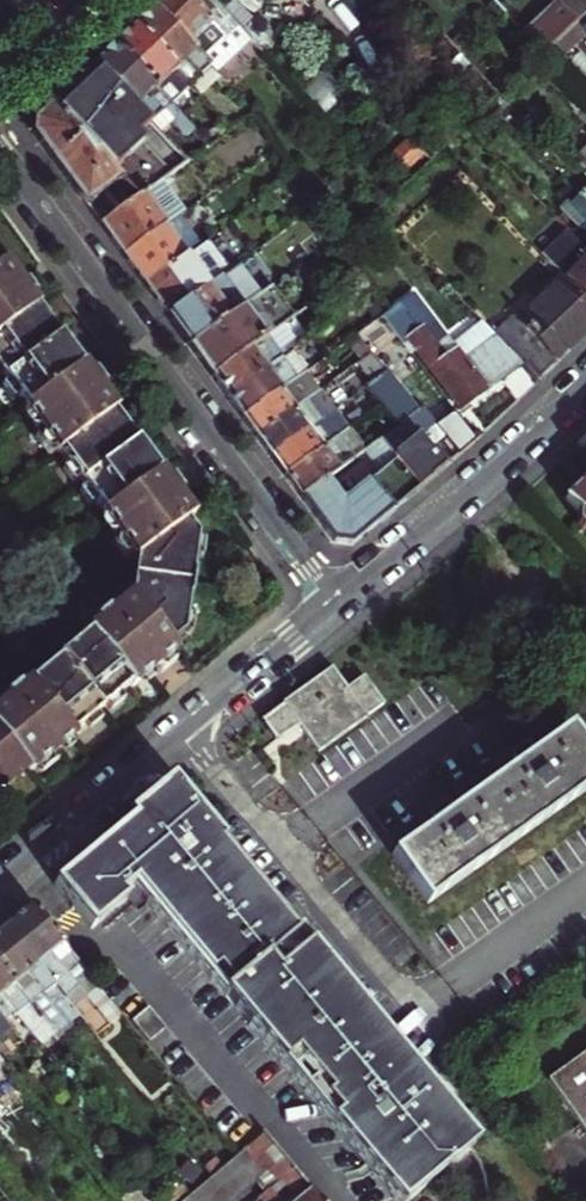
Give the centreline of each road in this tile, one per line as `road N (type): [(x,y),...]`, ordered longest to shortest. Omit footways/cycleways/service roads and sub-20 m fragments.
road 1 (residential): [(337,604),(0,148)]
road 2 (residential): [(0,885),(337,604)]
road 3 (residential): [(337,604),(585,387)]
road 4 (residential): [(0,89),(95,0)]

